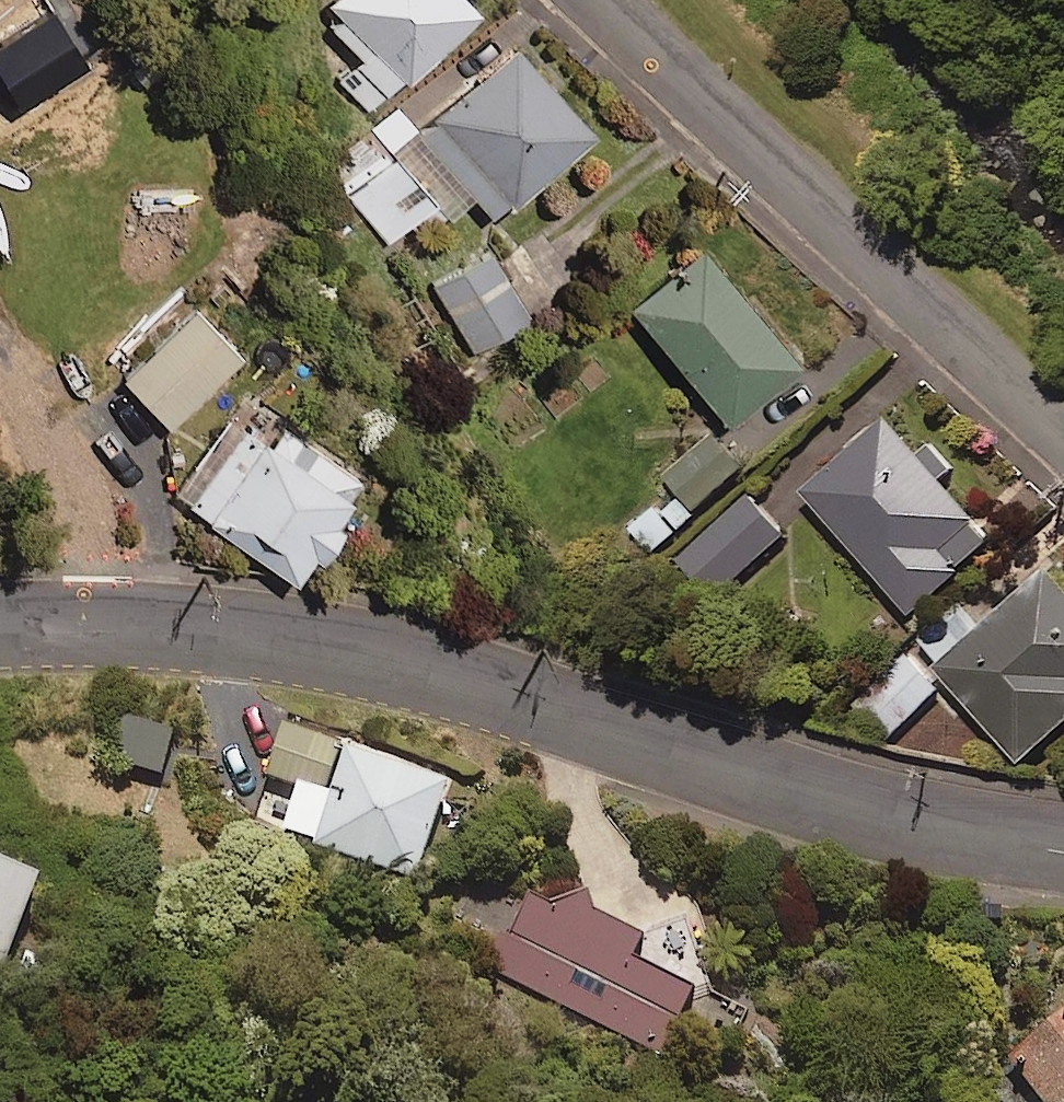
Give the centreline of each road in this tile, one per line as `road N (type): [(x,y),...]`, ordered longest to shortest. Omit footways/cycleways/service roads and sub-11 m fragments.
road 1 (unclassified): [(0,620),(278,634),(389,655),(935,829),(1063,850)]
road 2 (unclassified): [(1063,440),(602,0)]

